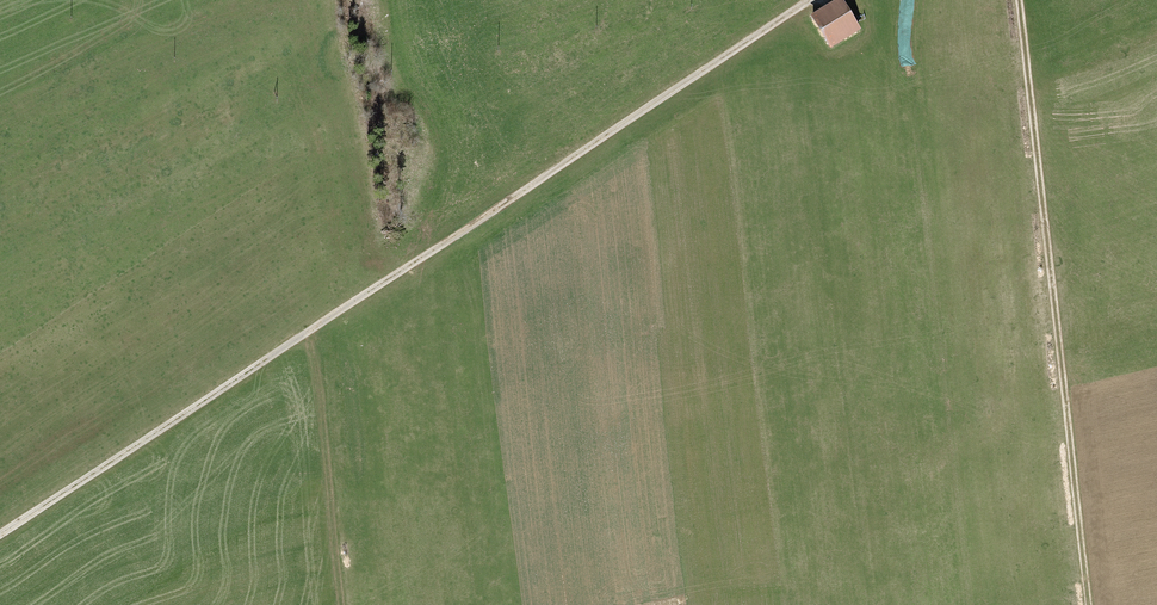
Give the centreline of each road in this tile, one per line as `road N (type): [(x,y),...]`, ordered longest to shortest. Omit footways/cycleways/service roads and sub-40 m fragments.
road 1 (track): [(811,0),(0,536)]
road 2 (track): [(1018,0),(1092,604)]
road 3 (track): [(341,604),(315,332)]

